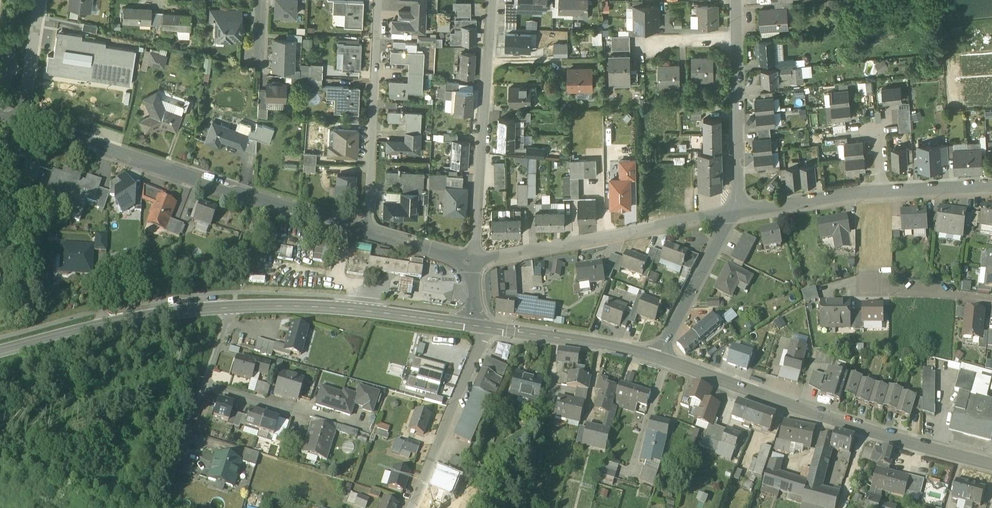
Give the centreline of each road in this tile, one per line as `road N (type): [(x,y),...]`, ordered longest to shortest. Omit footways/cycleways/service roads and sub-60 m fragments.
road 1 (residential): [(22,122),(367,233)]
road 2 (secondary): [(991,463),(658,360)]
road 3 (residential): [(735,212),(473,261)]
road 4 (residential): [(491,0),(473,261)]
road 5 (residential): [(991,185),(857,193),(735,212)]
road 6 (secondary): [(233,307),(471,325)]
road 7 (secondary): [(0,351),(107,325),(233,307)]
road 8 (residential): [(378,0),(367,233)]
road 9 (residential): [(487,328),(411,507)]
road 10 (secondary): [(658,360),(487,328)]
road 11 (residential): [(735,212),(737,42)]
road 12 (residential): [(658,360),(735,212)]
road 13 (residential): [(22,122),(41,0)]

